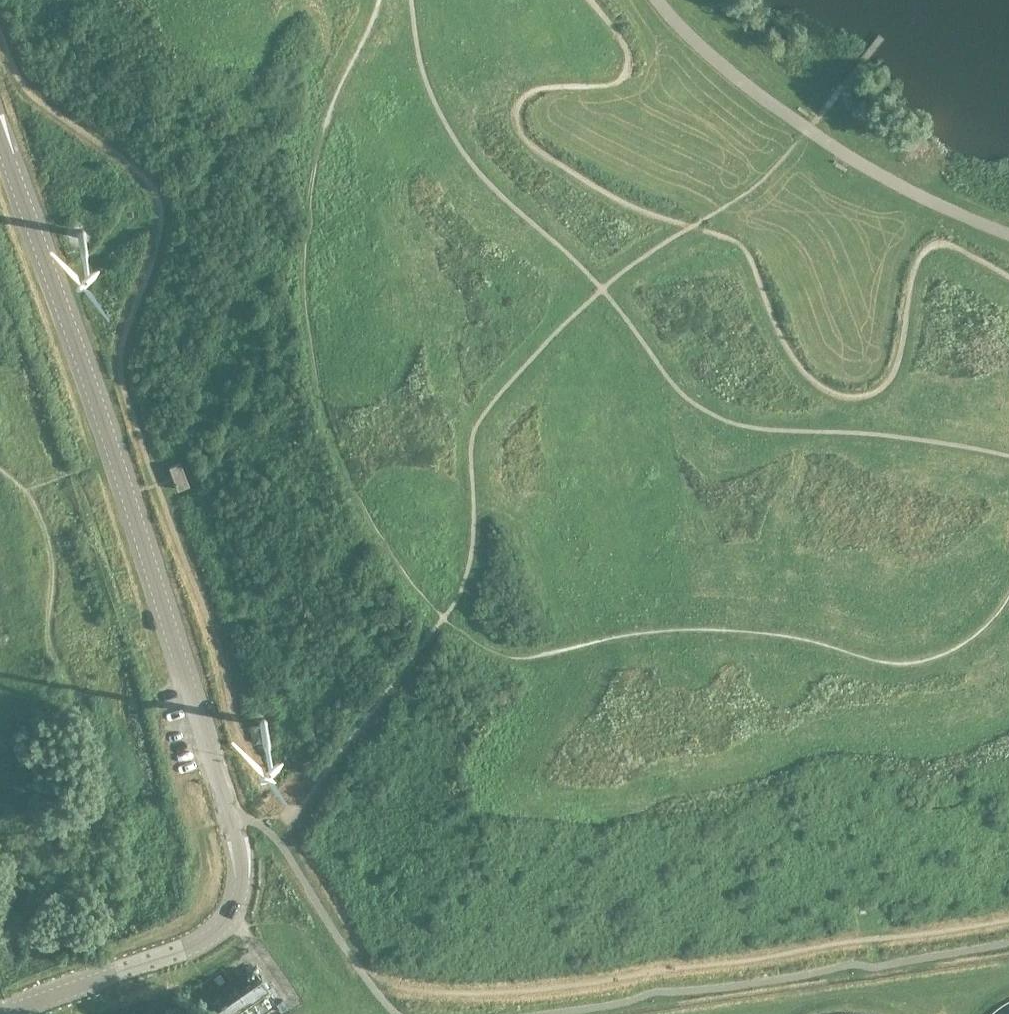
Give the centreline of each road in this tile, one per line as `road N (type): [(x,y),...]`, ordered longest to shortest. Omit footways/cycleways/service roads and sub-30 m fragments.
road 1 (unclassified): [(5,1013),(198,944),(226,922),(242,879),(232,821),(140,536),(0,136)]

